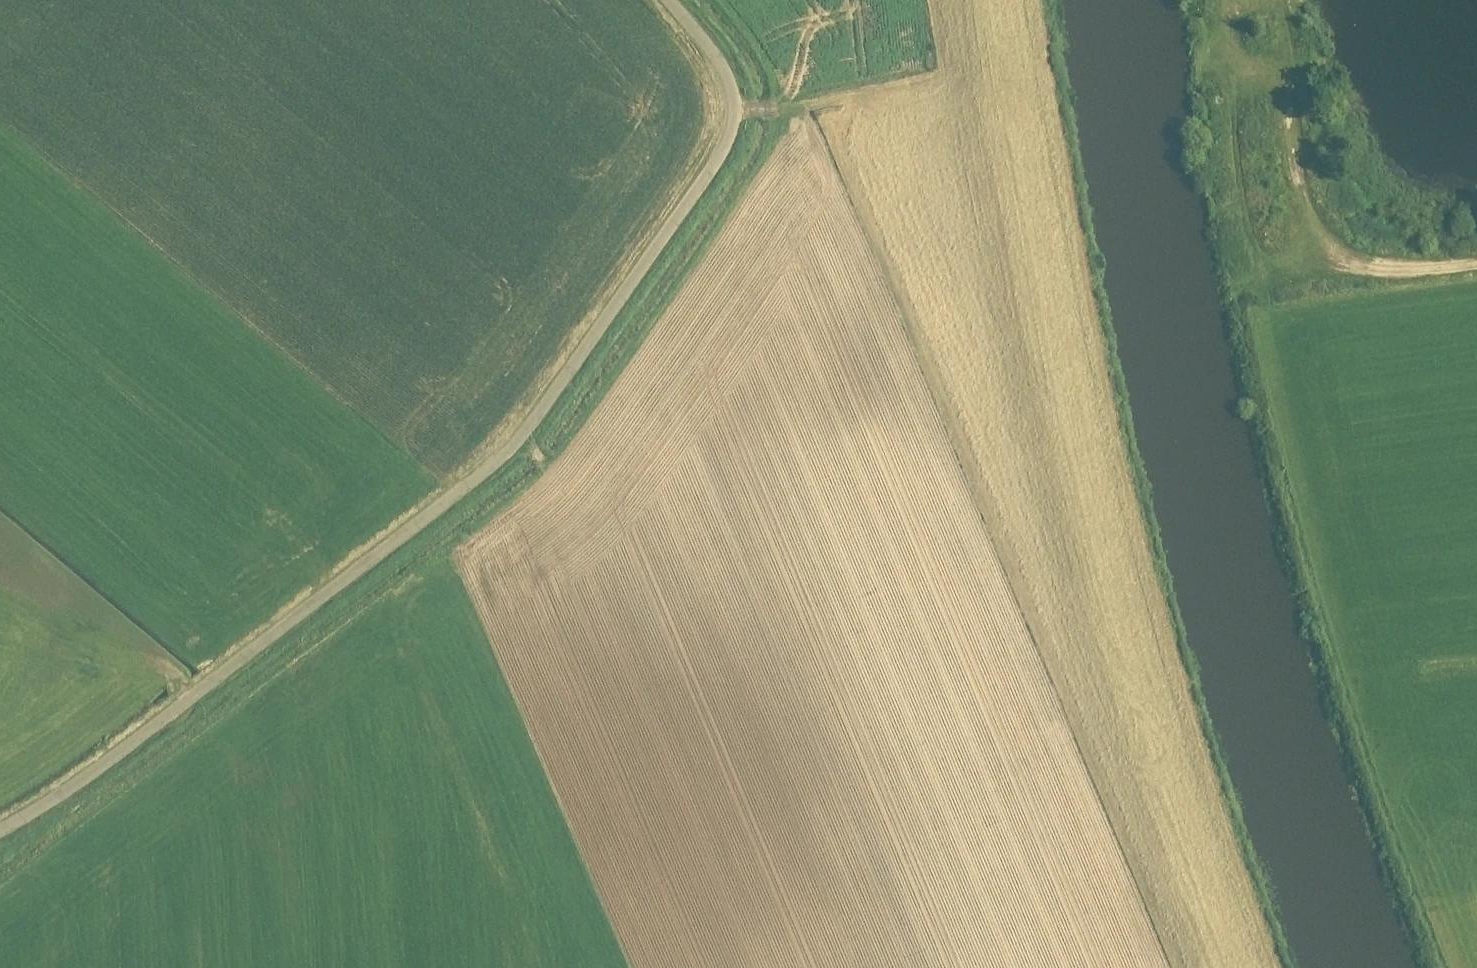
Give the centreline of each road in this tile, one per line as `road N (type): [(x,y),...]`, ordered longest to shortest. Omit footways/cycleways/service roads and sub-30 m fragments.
road 1 (unclassified): [(0,831),(103,766),(514,444),(729,138),(734,106),(725,74),(666,0)]
road 2 (track): [(1286,31),(1328,227),(1385,280),(1476,267)]

